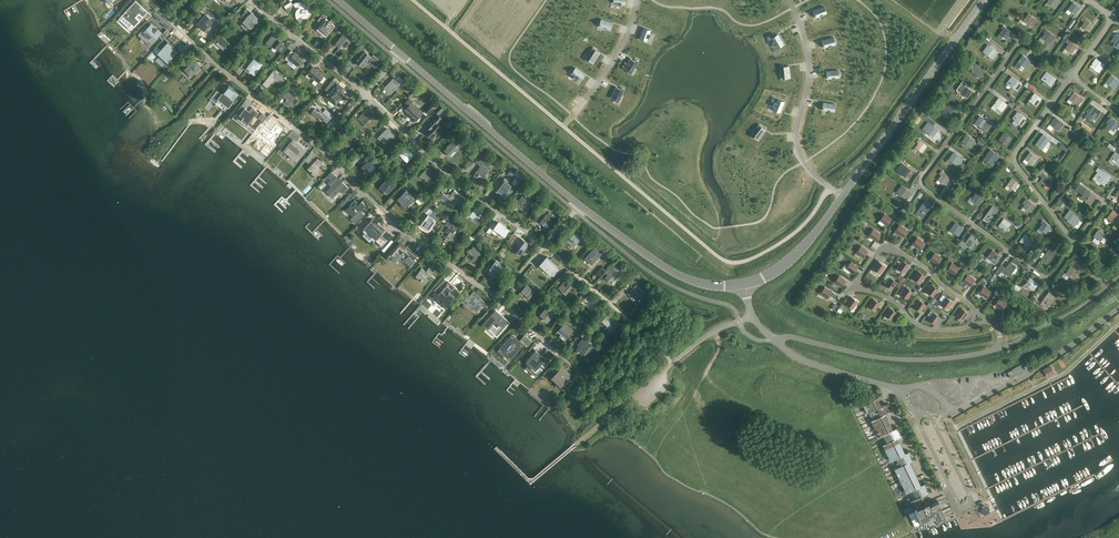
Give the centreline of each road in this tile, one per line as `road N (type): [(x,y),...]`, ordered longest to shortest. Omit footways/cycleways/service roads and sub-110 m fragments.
road 1 (unclassified): [(843,195),(825,193),(804,224),(770,250),(740,263),(723,260),(414,0)]
road 2 (residential): [(1071,76),(1019,44),(921,181),(1042,275),(1054,273),(1075,244)]
road 3 (residential): [(887,386),(923,387),(961,409),(1017,381),(1118,308)]
road 4 (tertiary): [(843,195),(984,0)]
road 5 (unclassified): [(1000,337),(995,350),(929,360),(772,340)]
road 6 (residential): [(545,246),(450,175),(366,93)]
road 7 (residential): [(499,299),(403,230),(319,148)]
road 8 (tertiary): [(578,205),(401,54)]
road 9 (residential): [(319,148),(147,0)]
road 10 (residential): [(1075,244),(1015,158),(1071,76)]
road 11 (tertiary): [(742,285),(691,280),(578,205)]
road 12 (residential): [(976,312),(889,247),(856,284)]
road 13 (residential): [(366,93),(252,0)]
road 14 (unclassified): [(632,397),(704,337),(751,314)]
road 15 (tertiary): [(742,285),(793,256),(843,195)]
road 16 (residential): [(887,386),(936,493),(951,488)]
road 17 (residential): [(969,326),(927,329),(856,284)]
road 18 (residential): [(637,328),(545,246)]
road 19 (residential): [(590,381),(499,299)]

